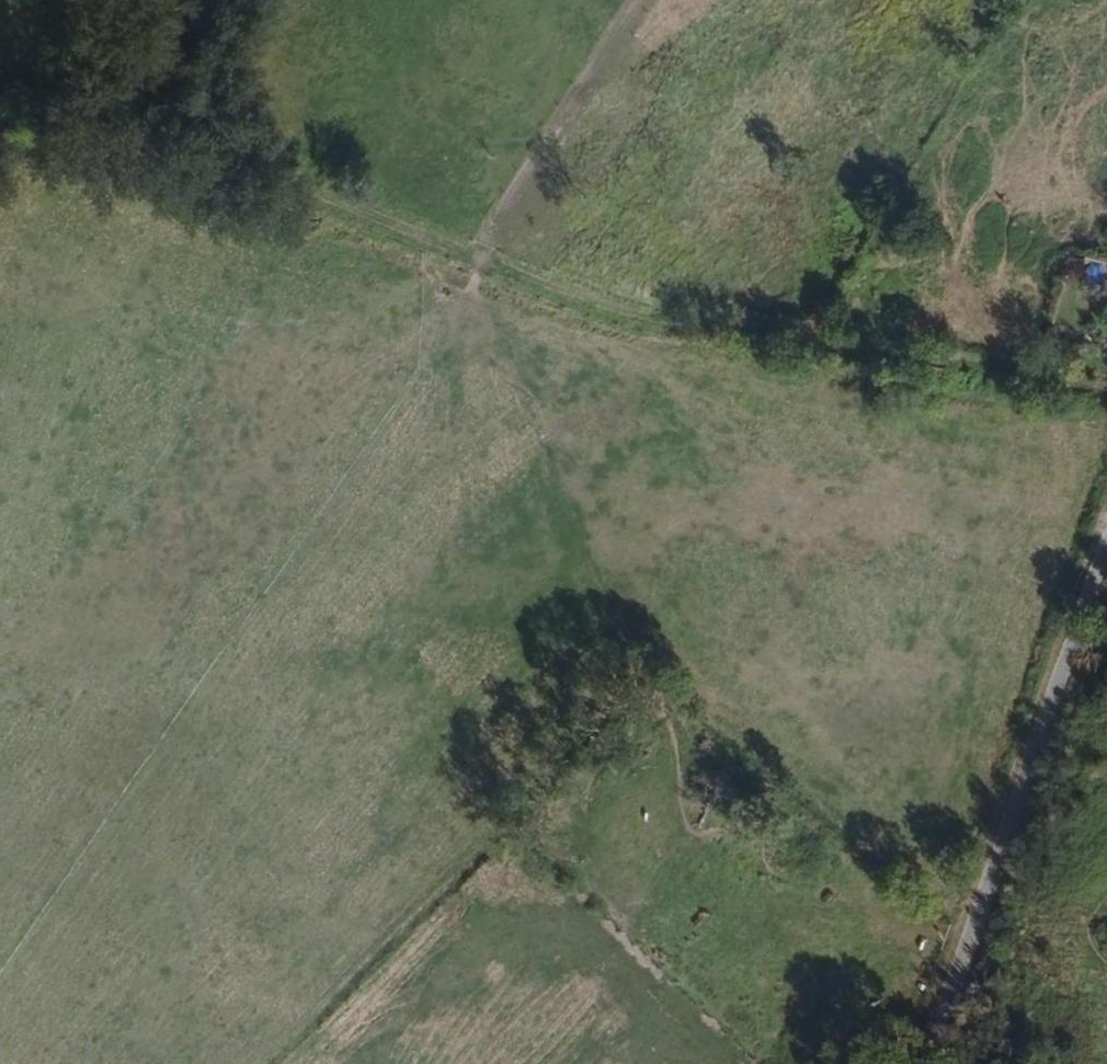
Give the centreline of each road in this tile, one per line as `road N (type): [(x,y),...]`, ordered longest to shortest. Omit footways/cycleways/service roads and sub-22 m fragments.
road 1 (track): [(0,74),(344,211),(752,354),(928,398),(1106,415)]
road 2 (residential): [(916,1063),(1004,905),(1106,570)]
road 3 (track): [(104,120),(102,0)]

